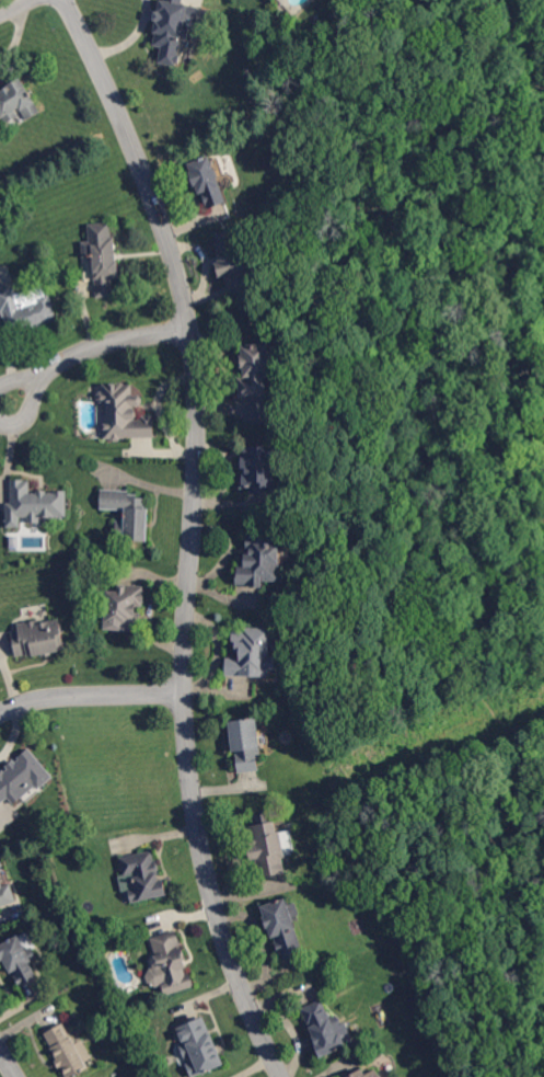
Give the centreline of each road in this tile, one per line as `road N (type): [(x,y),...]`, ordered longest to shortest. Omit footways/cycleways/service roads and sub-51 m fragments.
road 1 (residential): [(65,0),(144,173),(185,302),(198,451),(184,692)]
road 2 (residential): [(184,692),(196,816),(219,918),(282,1076)]
road 3 (residential): [(189,330),(91,350),(58,363),(13,400)]
road 4 (residential): [(0,716),(56,698),(184,692)]

